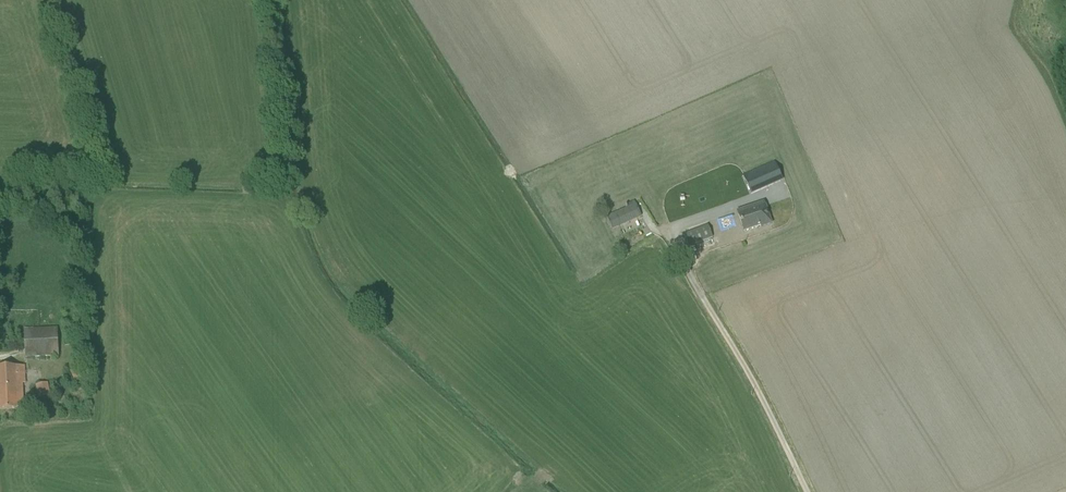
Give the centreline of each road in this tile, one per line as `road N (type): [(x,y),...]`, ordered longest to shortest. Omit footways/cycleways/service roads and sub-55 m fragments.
road 1 (track): [(0,172),(91,175),(33,0)]

